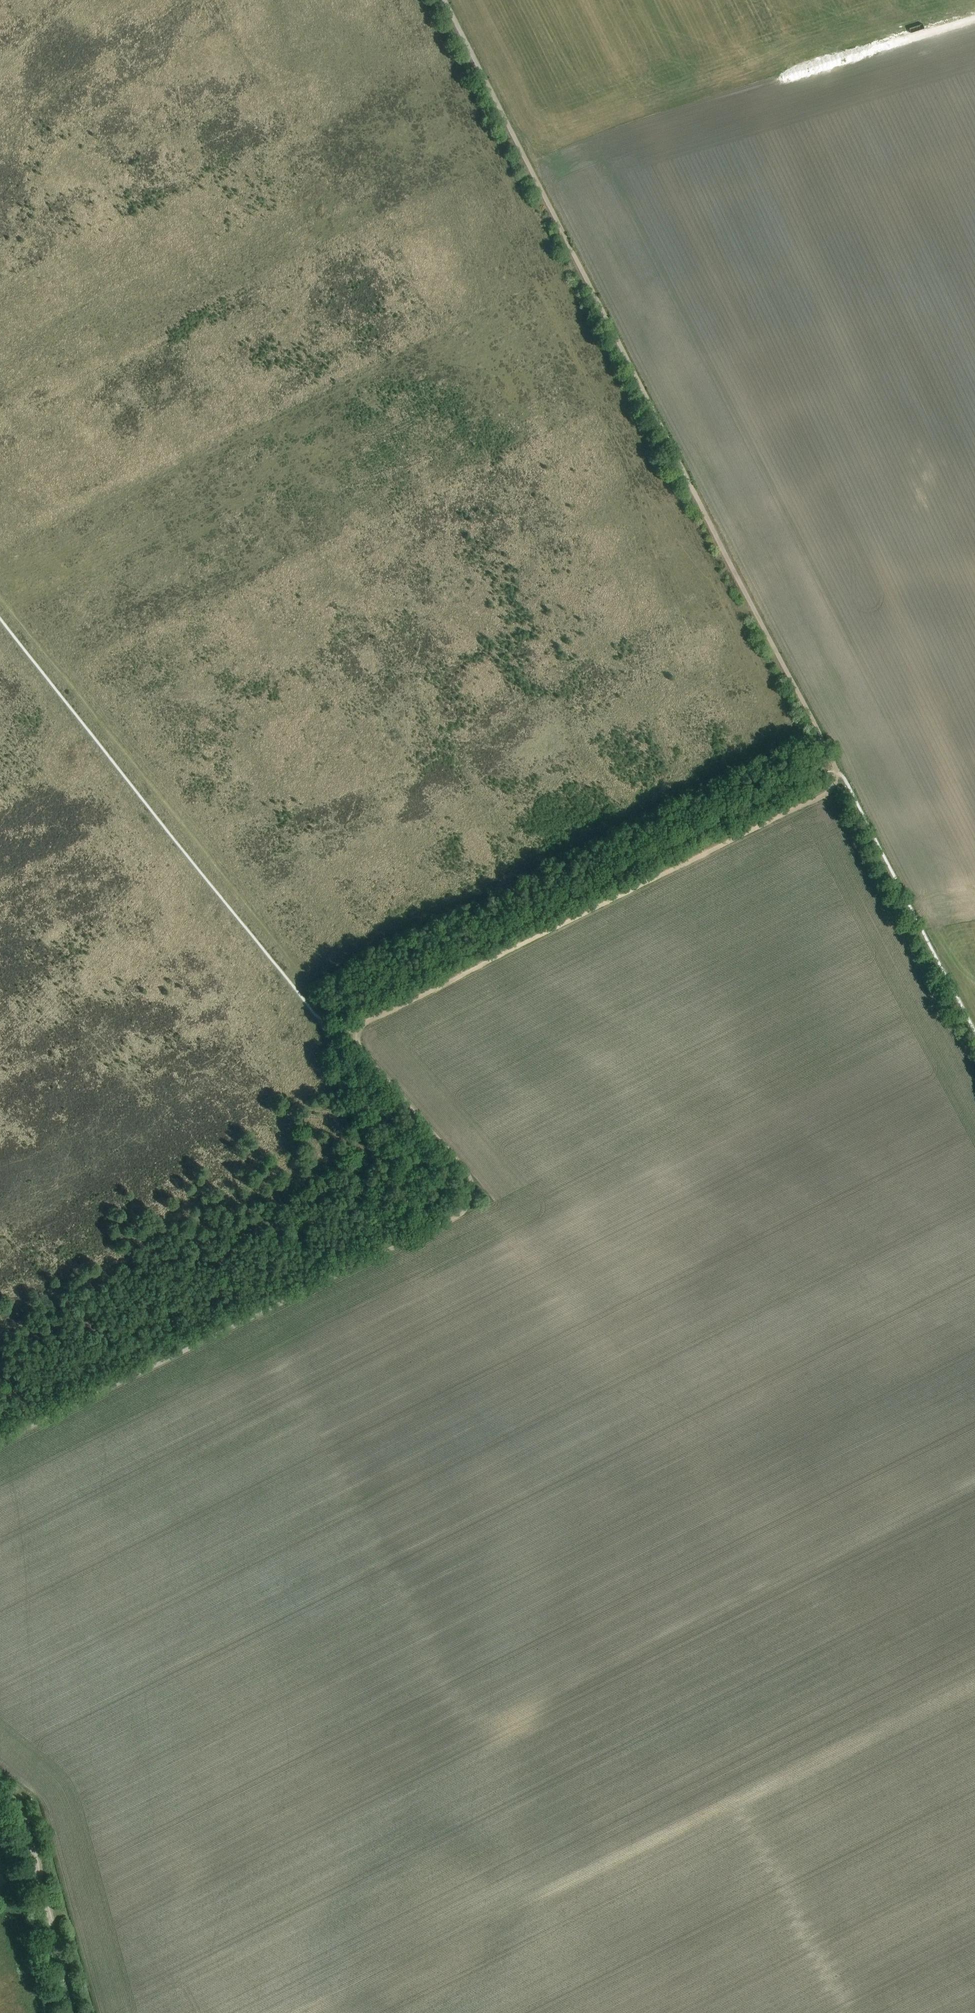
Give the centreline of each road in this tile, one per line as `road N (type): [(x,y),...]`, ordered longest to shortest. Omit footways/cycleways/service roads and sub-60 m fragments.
road 1 (track): [(444,0),(835,765),(835,781),(816,799),(352,1035)]
road 2 (track): [(352,1035),(469,1180),(464,1210),(0,1440)]
road 3 (track): [(0,598),(293,965),(297,992)]
road 4 (track): [(0,1787),(26,1826),(73,2012)]

